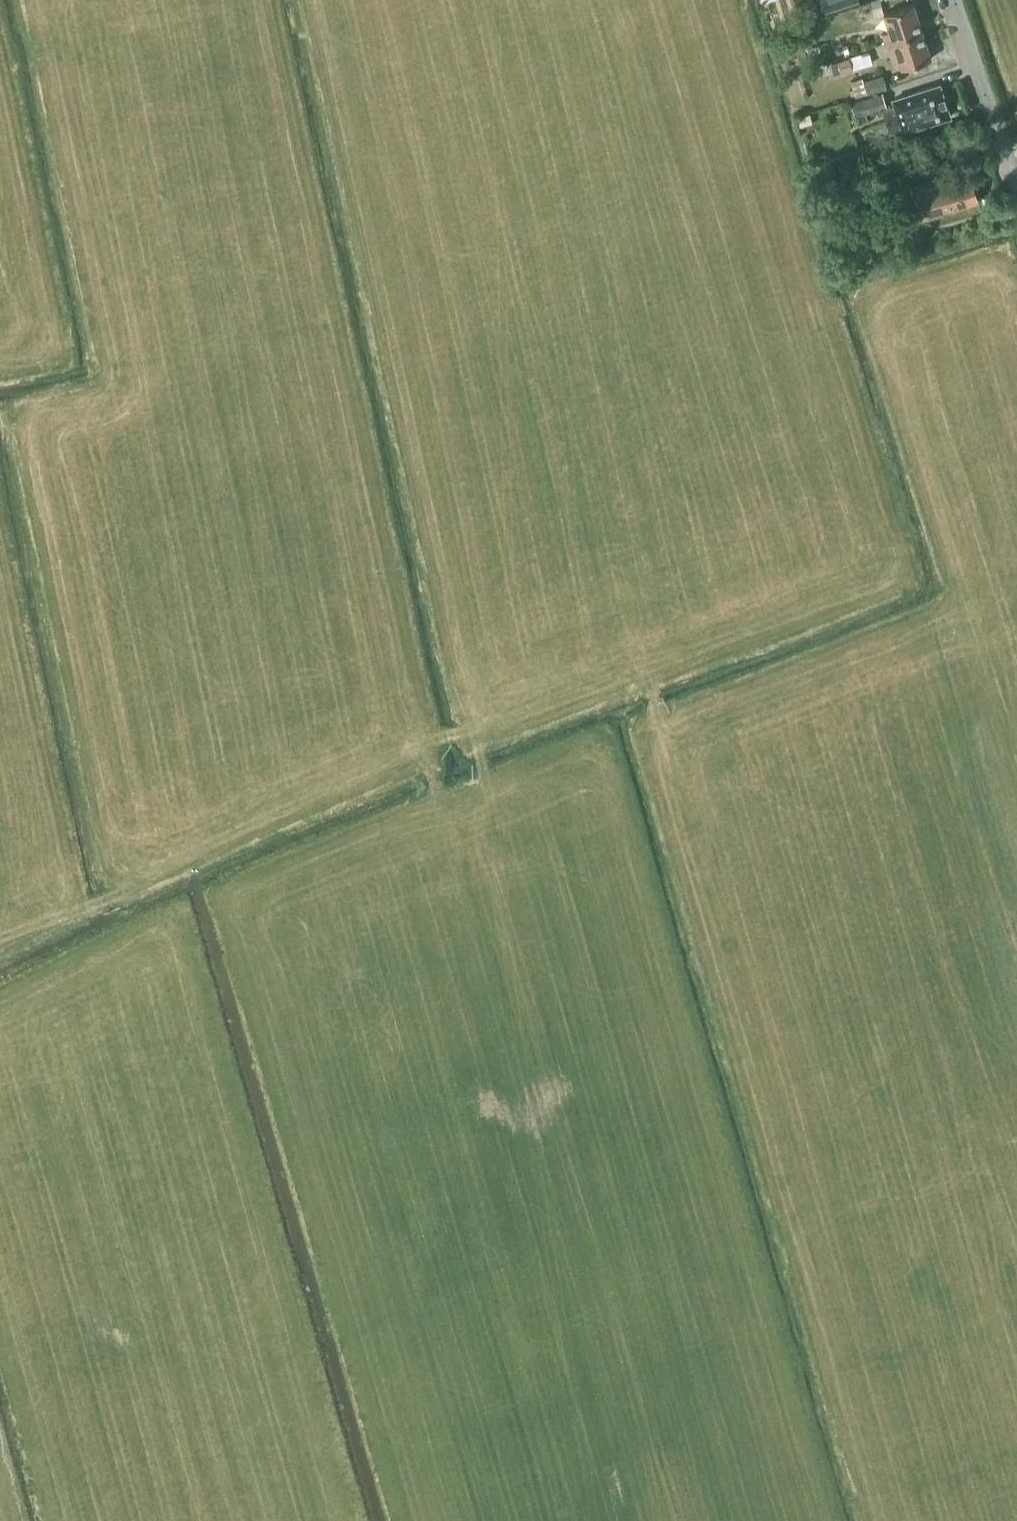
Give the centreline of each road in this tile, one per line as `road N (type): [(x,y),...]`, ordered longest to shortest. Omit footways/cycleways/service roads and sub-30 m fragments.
road 1 (unclassified): [(1016,181),(955,0)]

